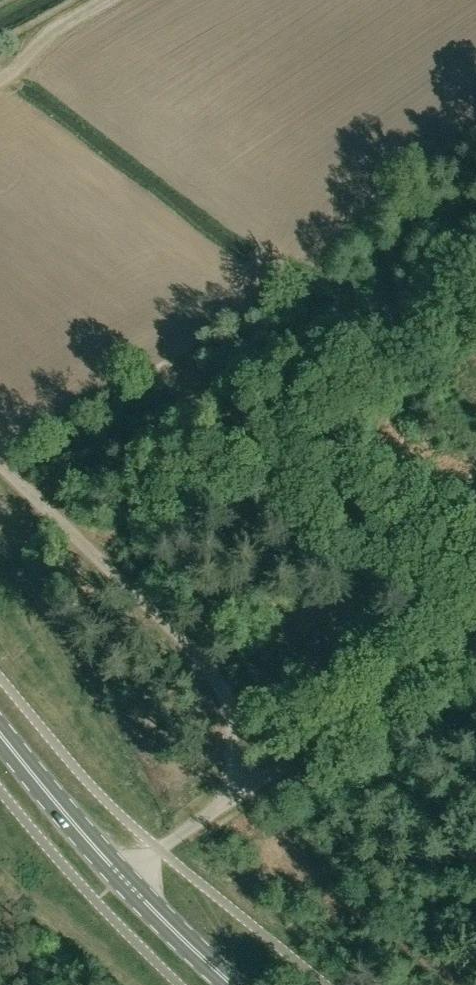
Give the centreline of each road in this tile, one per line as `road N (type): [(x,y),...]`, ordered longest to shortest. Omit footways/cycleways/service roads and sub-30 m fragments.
road 1 (track): [(475,275),(249,423),(475,563)]
road 2 (track): [(475,630),(84,890)]
road 3 (secondary): [(228,984),(114,868),(0,731)]

